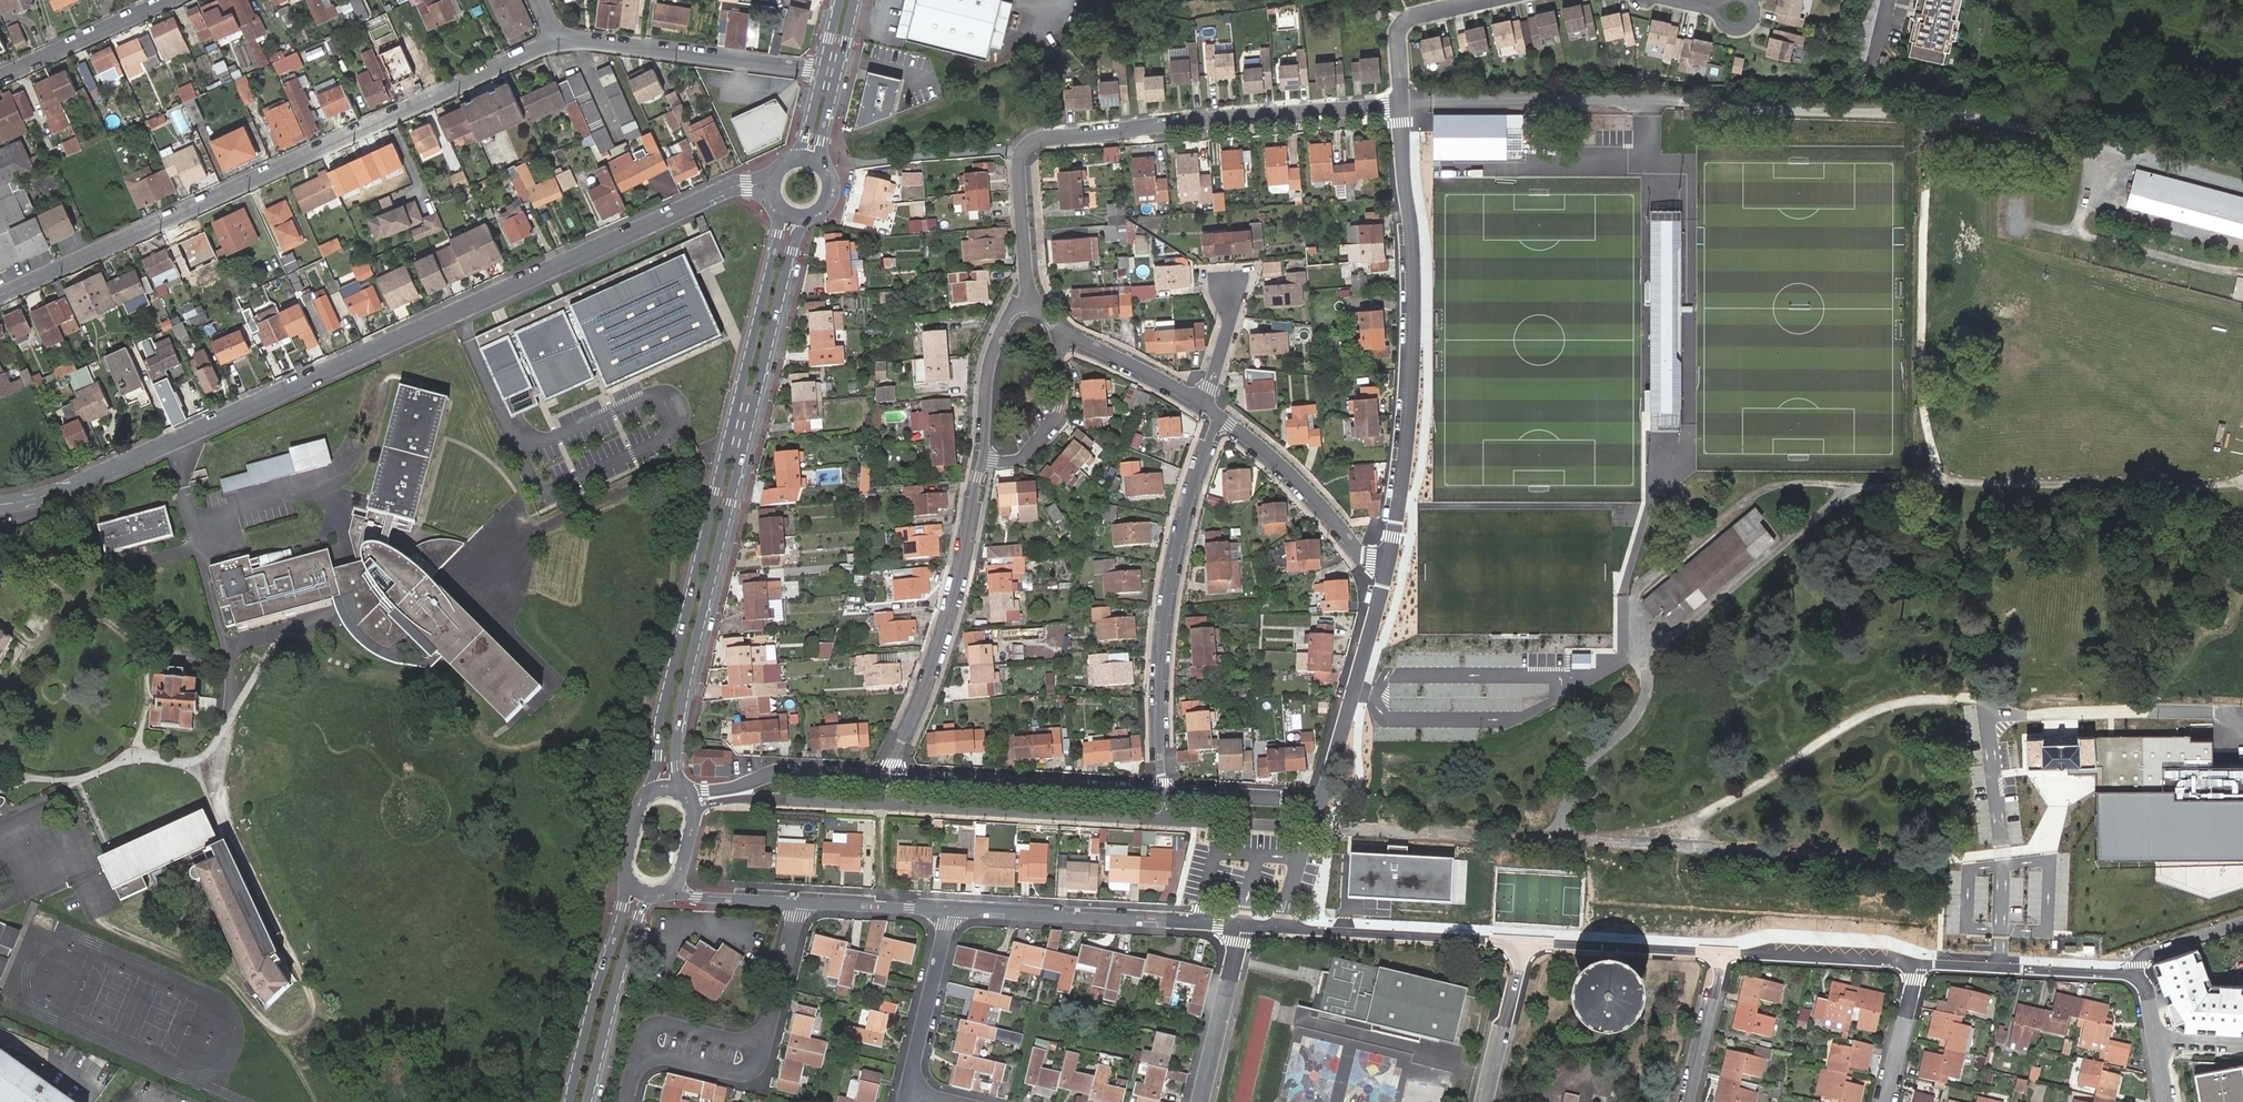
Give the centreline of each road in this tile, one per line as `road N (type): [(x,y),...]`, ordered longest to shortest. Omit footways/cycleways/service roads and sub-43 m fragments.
road 1 (residential): [(773,186),(712,193),(97,476),(0,507)]
road 2 (residential): [(0,293),(555,40)]
road 3 (secondary): [(778,202),(777,248),(645,796)]
road 4 (secondary): [(683,790),(678,715),(792,249),(820,212)]
road 5 (residential): [(1403,101),(1038,138),(1017,164),(1029,299)]
road 6 (residential): [(1389,566),(1414,363),(1403,101)]
road 7 (residential): [(1218,415),(1167,604),(1162,770),(1172,792)]
road 8 (residential): [(983,459),(931,672),(885,776)]
road 9 (residential): [(951,912),(1243,927)]
road 10 (residential): [(1172,792),(885,776)]
road 11 (residential): [(884,805),(1170,820)]
road 12 (residential): [(2155,1039),(2143,984),(2129,973),(1918,961)]
road 13 (residential): [(1243,927),(1523,941)]
road 14 (residential): [(555,40),(824,69)]
road 15 (residential): [(1323,800),(1389,566)]
road 16 (secondary): [(628,876),(571,1101)]
road 17 (residential): [(1218,415),(1298,484),(1351,545),(1389,566)]
road 18 (secondary): [(588,1101),(639,916),(664,891)]
road 19 (residential): [(1722,952),(1523,941)]
road 20 (residential): [(1918,961),(1722,952)]
road 21 (residential): [(951,912),(907,1094)]
road 22 (residential): [(0,75),(166,0)]
road 23 (residential): [(1058,332),(1061,409),(1020,460),(983,459)]
road 24 (residential): [(1200,1101),(1243,927)]
road 25 (residential): [(1029,299),(1005,326),(992,359),(983,459)]
road 26 (residential): [(1523,941),(1484,1101)]
road 27 (residential): [(1058,332),(1204,404)]
road 28 (residential): [(1403,101),(1397,43),(1406,19),(1481,0)]
road 29 (residential): [(640,1056),(750,1075),(766,1031)]
road 30 (residential): [(1722,952),(1686,1101)]
road 31 (residential): [(798,904),(951,912)]
road 32 (residential): [(885,776),(782,770),(738,792)]
road 33 (residential): [(766,1031),(742,1044),(671,1026),(652,1032),(640,1056)]
road 34 (residential): [(738,792),(884,805)]
road 35 (residential): [(1888,1101),(1918,961)]
road 36 (residential): [(664,891),(798,904)]
road 37 (residential): [(798,904),(766,1031)]

